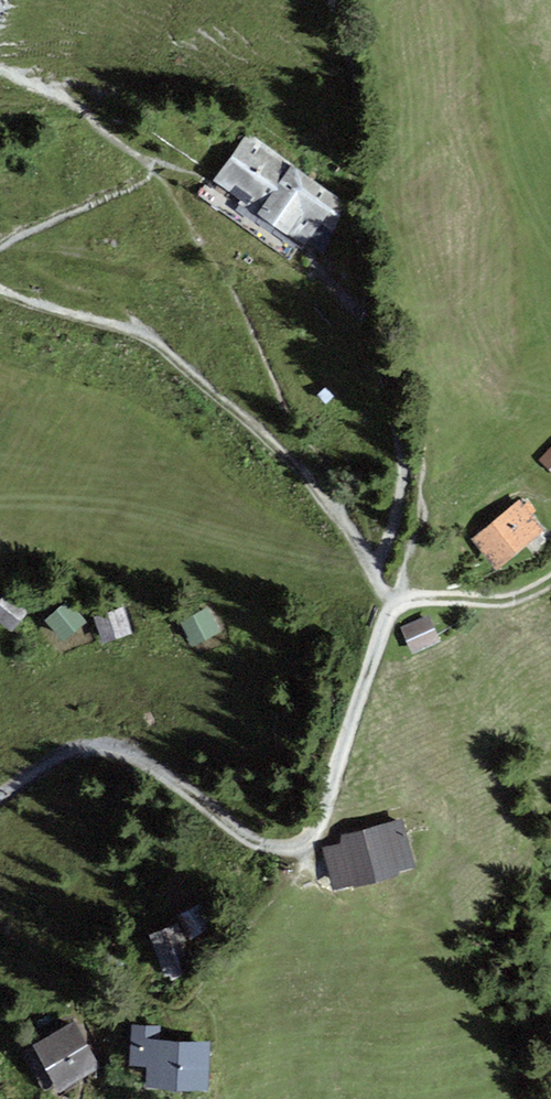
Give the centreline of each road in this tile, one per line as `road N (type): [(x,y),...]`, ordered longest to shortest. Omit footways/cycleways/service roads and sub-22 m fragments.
road 1 (track): [(0,799),(56,759),(108,747),(135,755),(257,844),(303,848),(313,841),(393,605)]
road 2 (track): [(372,570),(403,492),(404,460),(369,296),(365,93),(330,0)]
road 3 (track): [(372,570),(293,462),(155,342),(0,287)]
road 4 (track): [(393,605),(499,601),(550,580)]

